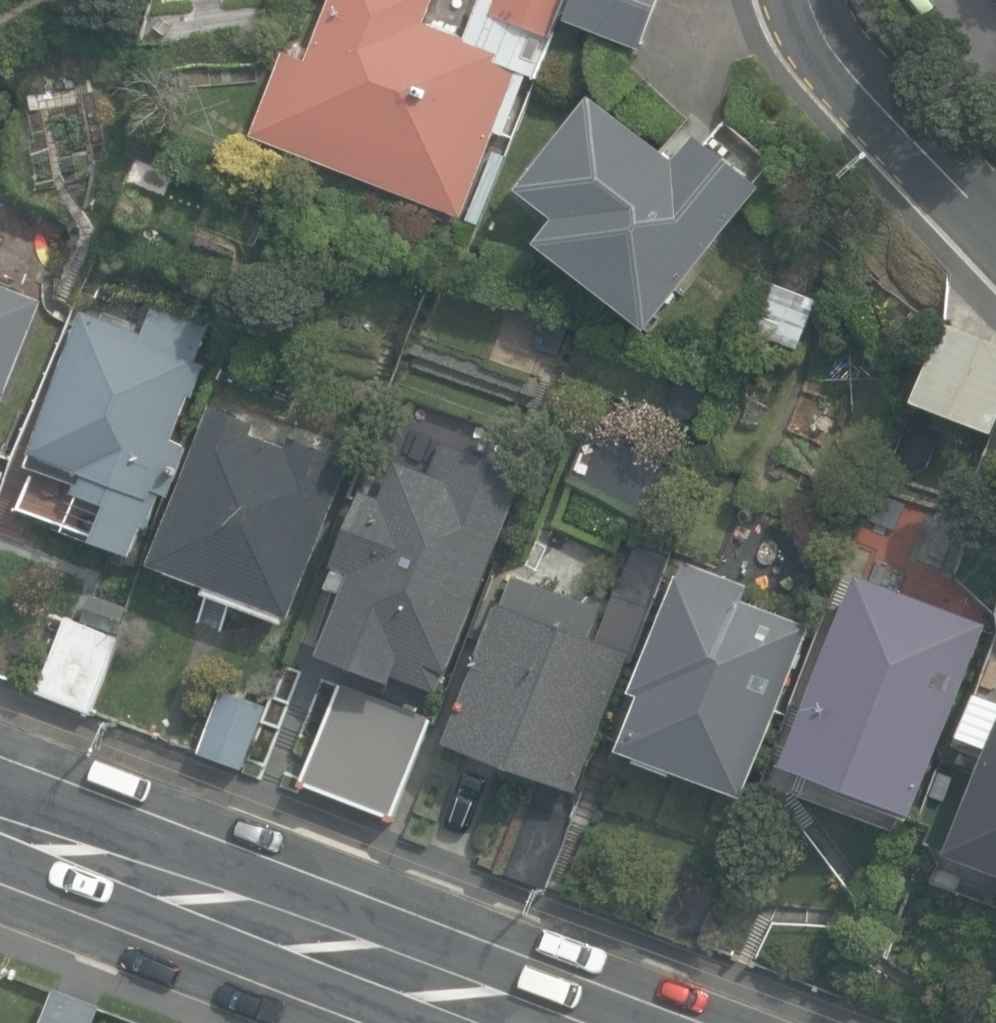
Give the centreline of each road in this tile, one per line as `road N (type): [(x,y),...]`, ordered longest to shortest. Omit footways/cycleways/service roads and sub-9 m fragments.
road 1 (secondary): [(0,821),(551,1022)]
road 2 (residential): [(807,0),(823,41),(995,226)]

